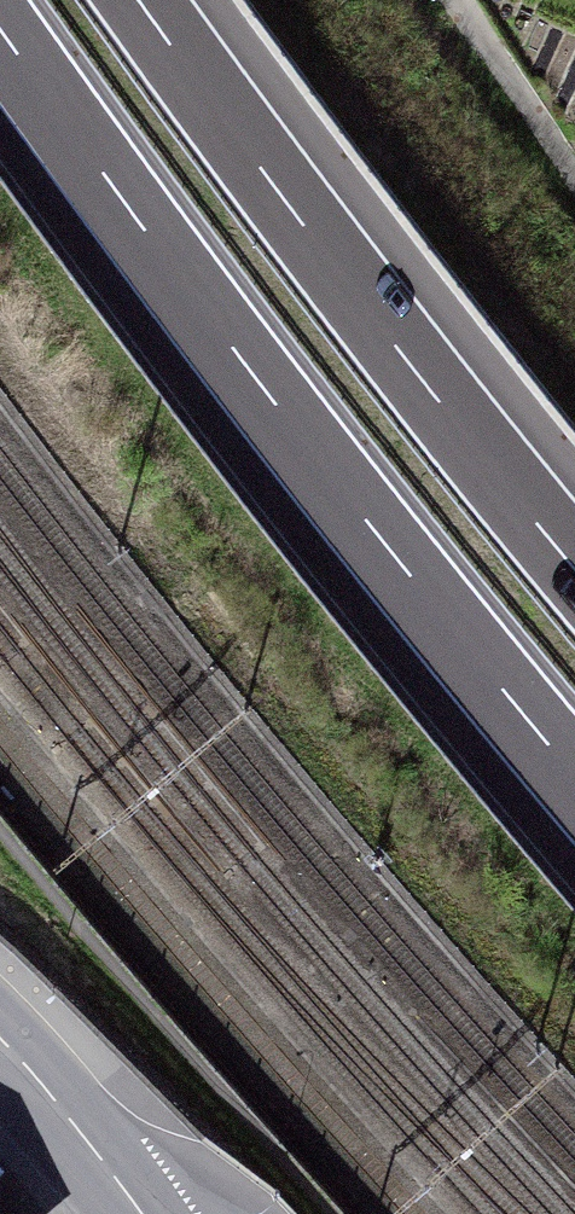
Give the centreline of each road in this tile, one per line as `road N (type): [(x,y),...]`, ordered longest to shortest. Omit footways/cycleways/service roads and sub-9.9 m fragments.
road 1 (motorway): [(0,35),(318,466),(574,781)]
road 2 (motorway): [(574,559),(284,198),(140,0)]
road 3 (primary): [(142,1213),(0,1044)]

